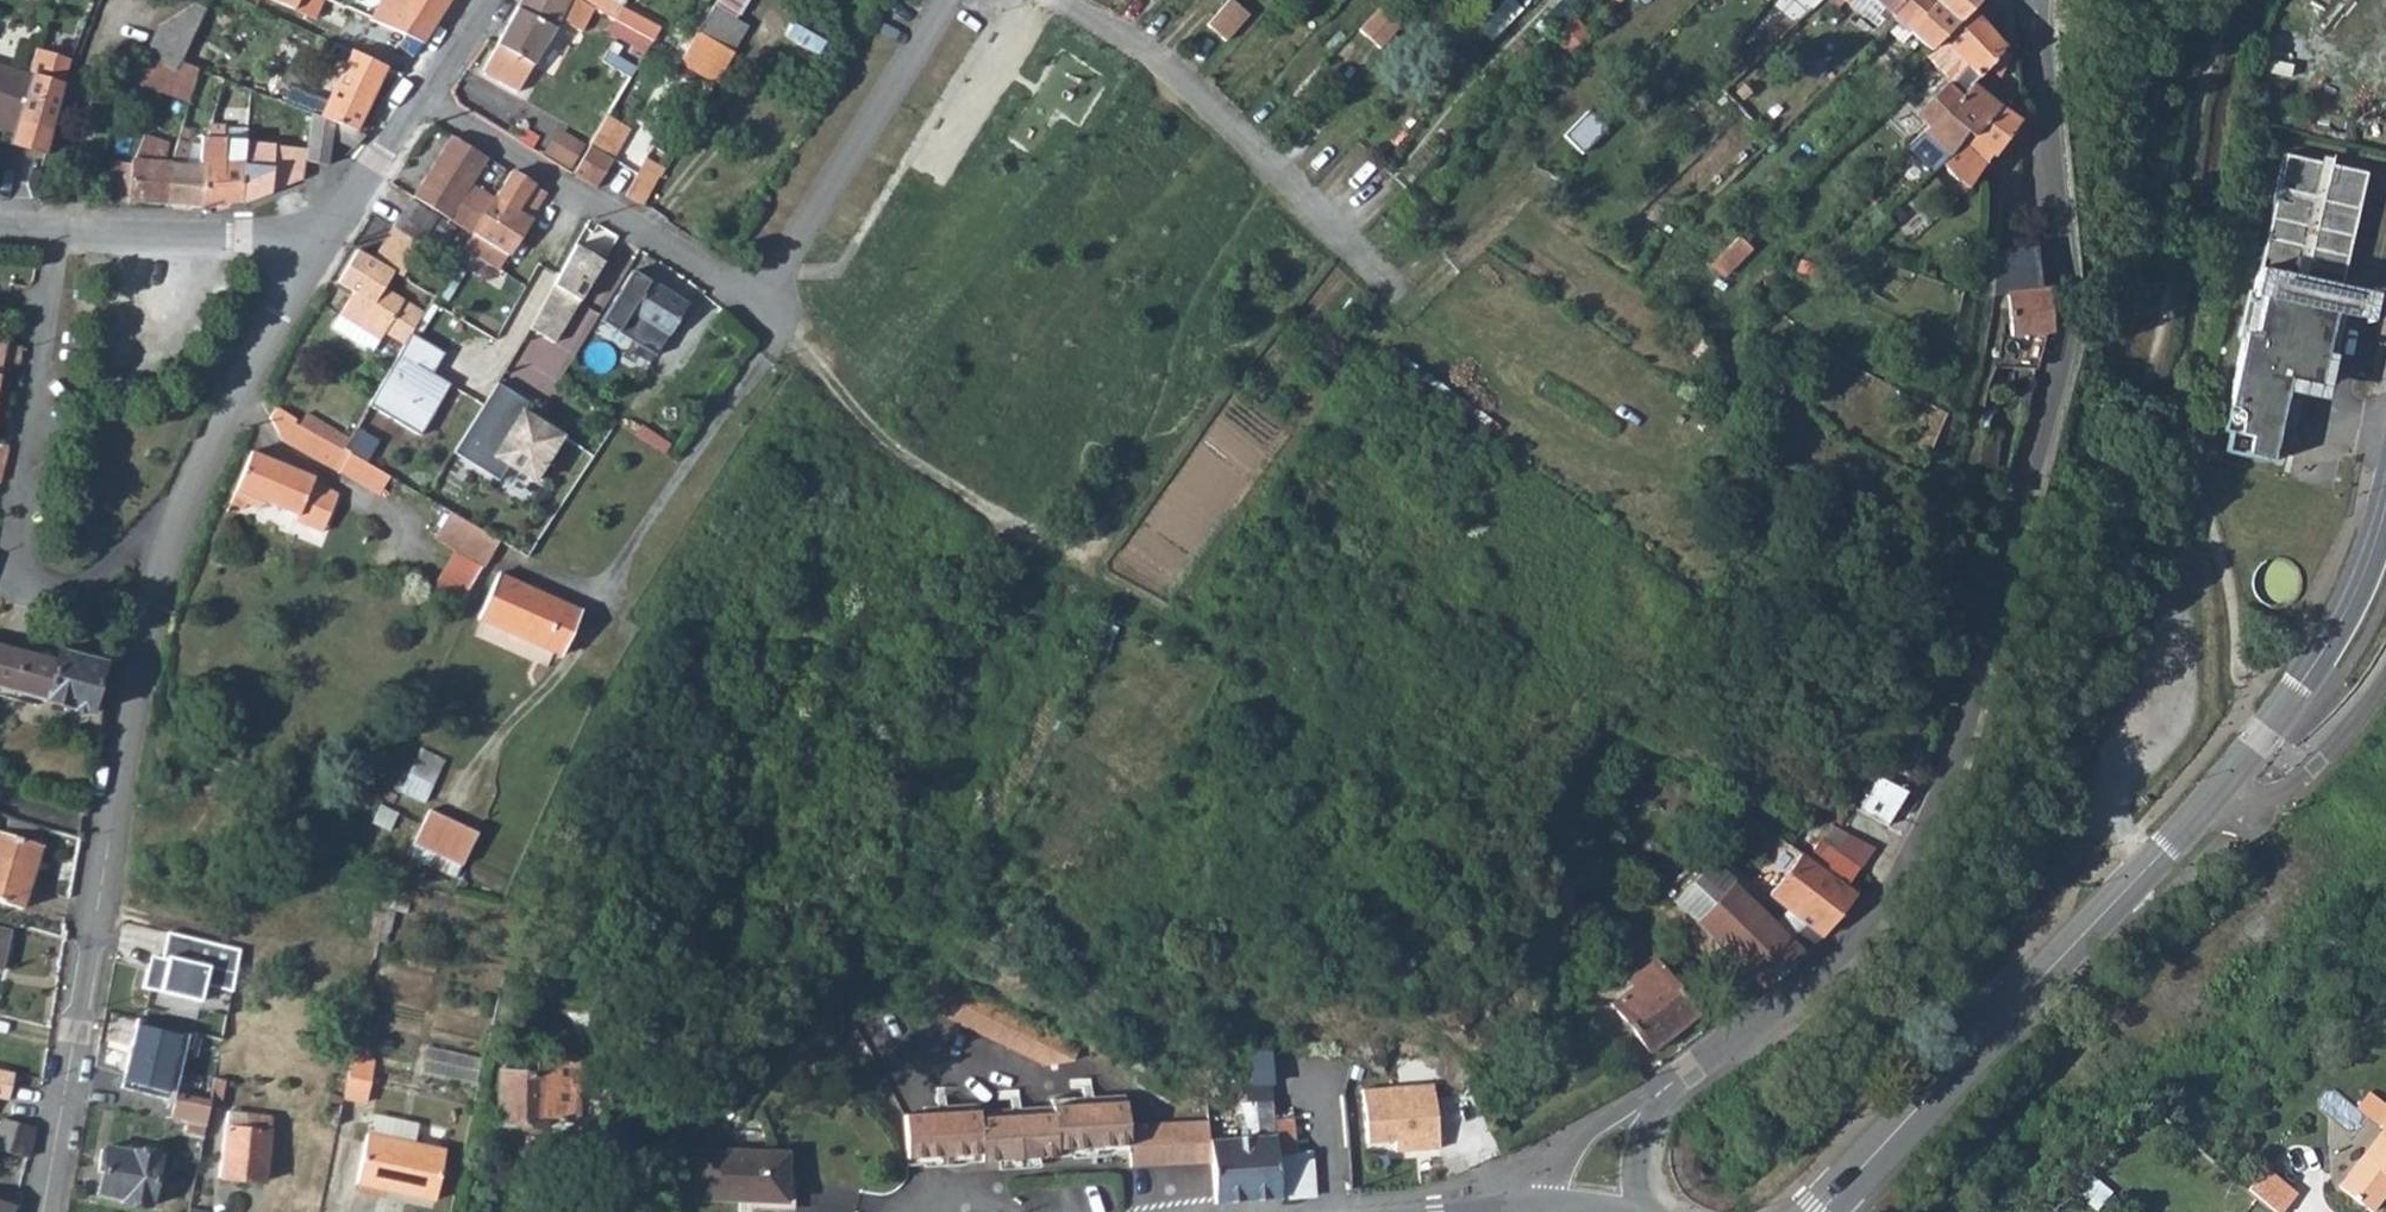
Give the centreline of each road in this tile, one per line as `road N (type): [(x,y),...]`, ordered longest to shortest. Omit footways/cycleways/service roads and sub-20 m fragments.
road 1 (track): [(815,363),(911,459),(1077,570),(1103,543),(1131,480),(1172,354),(1287,183),(1461,357),(1593,459),(1652,481),(1674,477),(1710,444)]
road 2 (residential): [(1691,1068),(1787,1000),(1871,918),(1951,794),(2047,426),(2069,306),(2031,0)]
road 3 (residential): [(183,499),(141,617),(42,1211)]
road 4 (secondary): [(1822,1209),(2218,791)]
road 5 (residential): [(58,237),(15,552),(61,595),(93,581),(183,499)]
road 6 (residential): [(413,100),(712,286),(752,293)]
road 7 (residential): [(752,293),(785,274),(946,0)]
road 8 (secondary): [(2218,791),(2301,682),(2372,556),(2385,501)]
road 9 (residential): [(1059,0),(1160,59),(1287,183)]
road 10 (residential): [(317,238),(251,348),(183,499)]
road 11 (residential): [(317,238),(58,237)]
road 12 (residential): [(2218,791),(2248,808),(2311,773),(2385,683)]
road 13 (residential): [(1691,1068),(1588,1136),(1564,1166),(1548,1211)]
road 14 (residential): [(413,100),(317,238)]
road 15 (residential): [(1637,1211),(1640,1143),(1653,1114),(1691,1068)]

